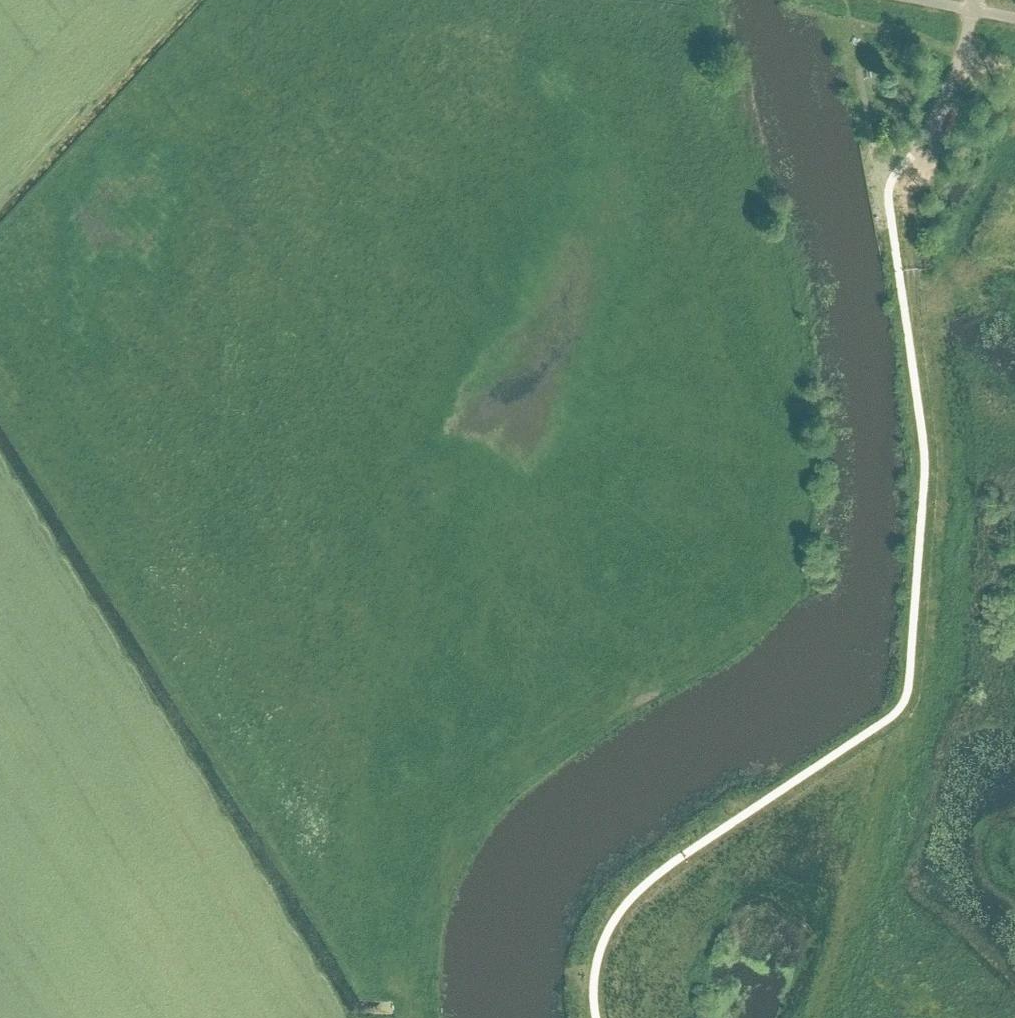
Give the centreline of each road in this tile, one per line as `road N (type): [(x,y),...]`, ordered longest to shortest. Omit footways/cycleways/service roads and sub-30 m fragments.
road 1 (unclassified): [(915,151),(938,110),(973,9)]

